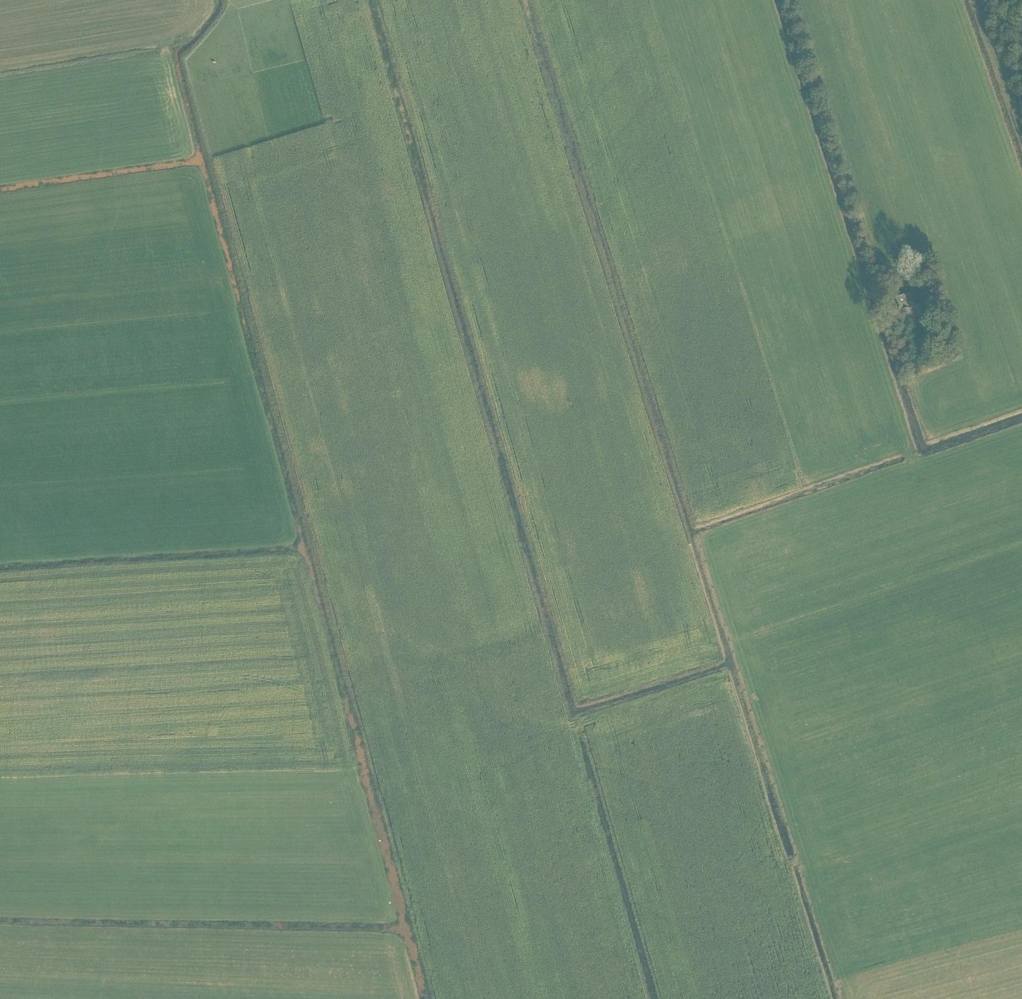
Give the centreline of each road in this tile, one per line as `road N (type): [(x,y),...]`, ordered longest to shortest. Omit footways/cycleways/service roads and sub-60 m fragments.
road 1 (track): [(791,0),(889,313)]

